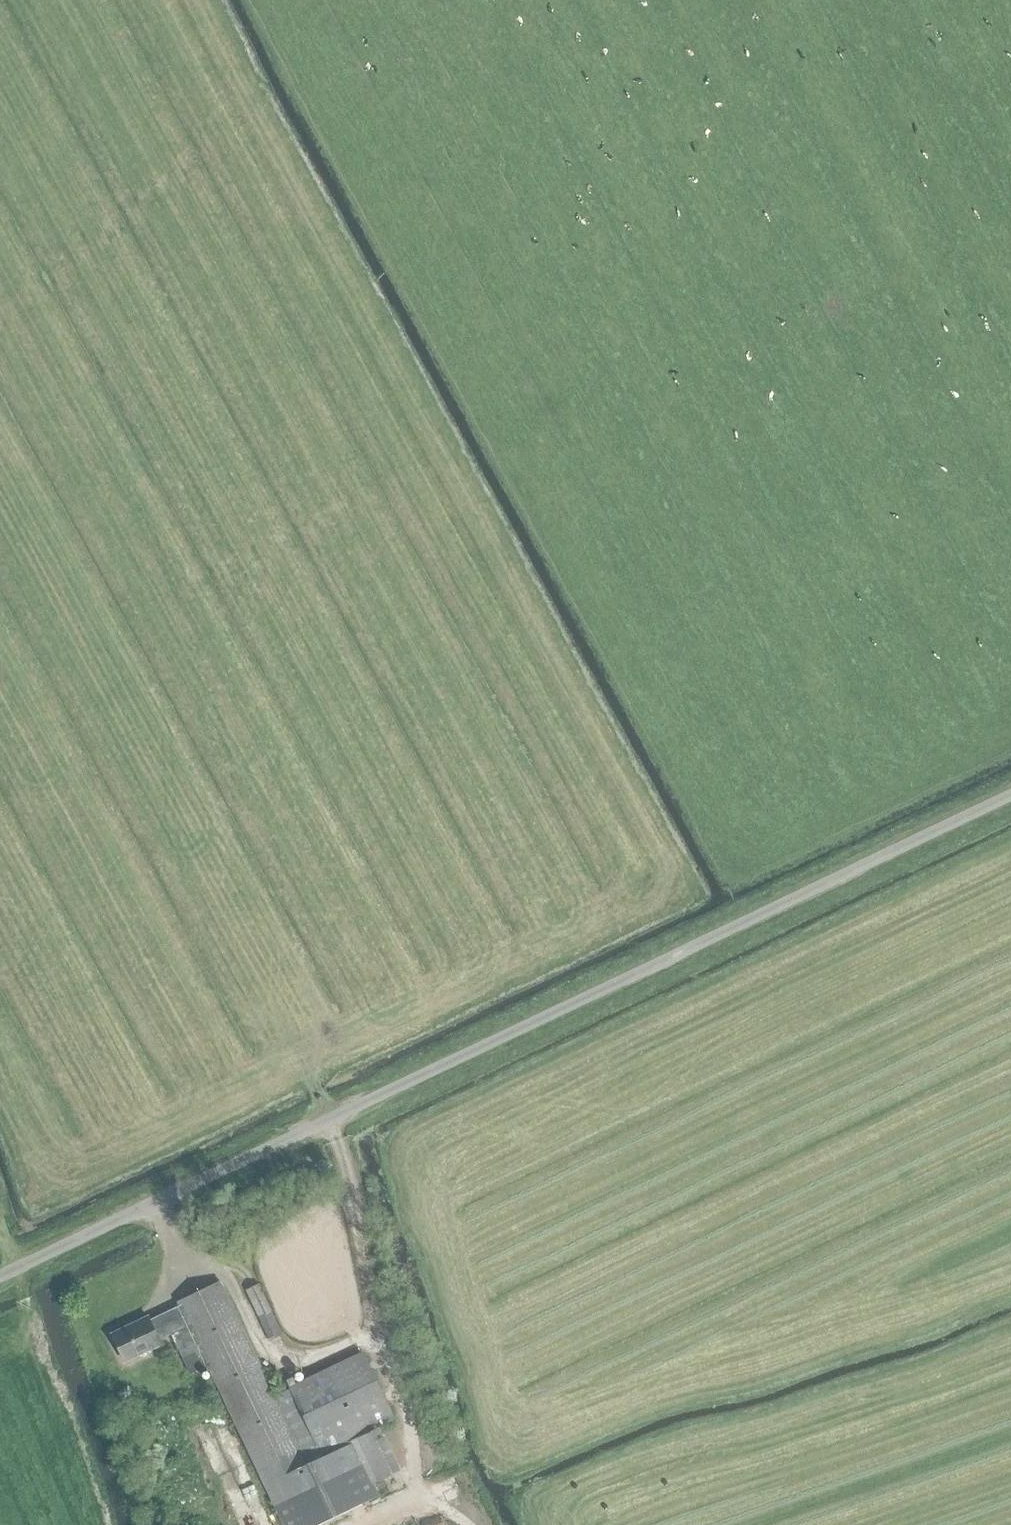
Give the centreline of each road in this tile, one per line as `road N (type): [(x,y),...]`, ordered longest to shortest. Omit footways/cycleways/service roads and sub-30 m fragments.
road 1 (unclassified): [(0,1280),(1010,795)]

